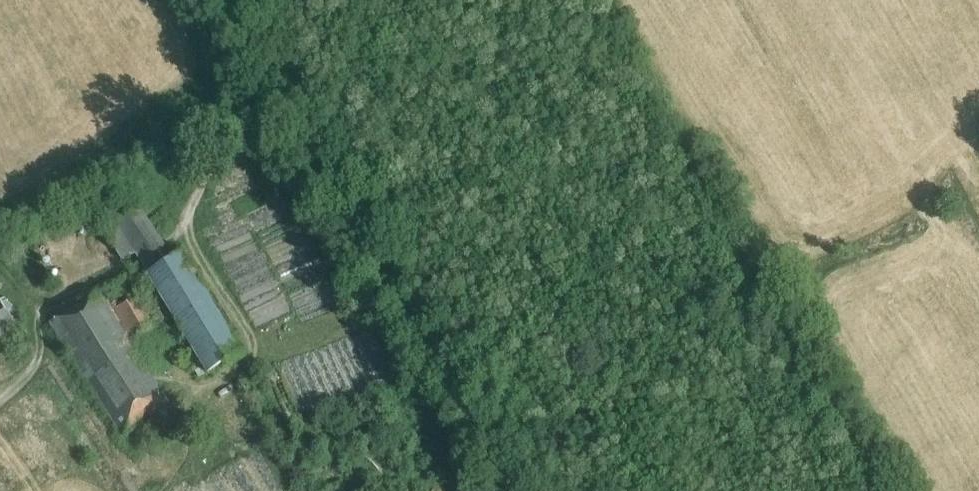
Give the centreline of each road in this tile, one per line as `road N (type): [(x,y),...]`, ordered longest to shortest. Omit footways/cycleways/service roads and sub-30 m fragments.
road 1 (track): [(510,490),(212,0)]

